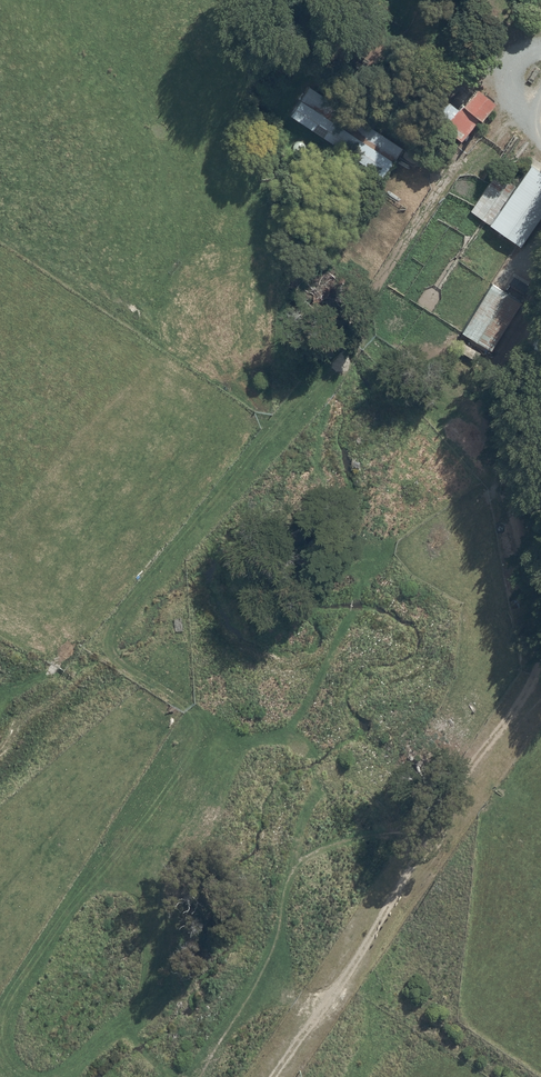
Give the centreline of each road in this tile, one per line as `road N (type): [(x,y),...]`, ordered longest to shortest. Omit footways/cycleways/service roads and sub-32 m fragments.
road 1 (track): [(530,107),(487,167),(450,168),(372,293),(346,361),(217,496),(111,630),(113,655),(189,711)]
road 2 (track): [(540,666),(256,1076)]
road 3 (track): [(540,296),(504,402),(520,544),(540,606)]

